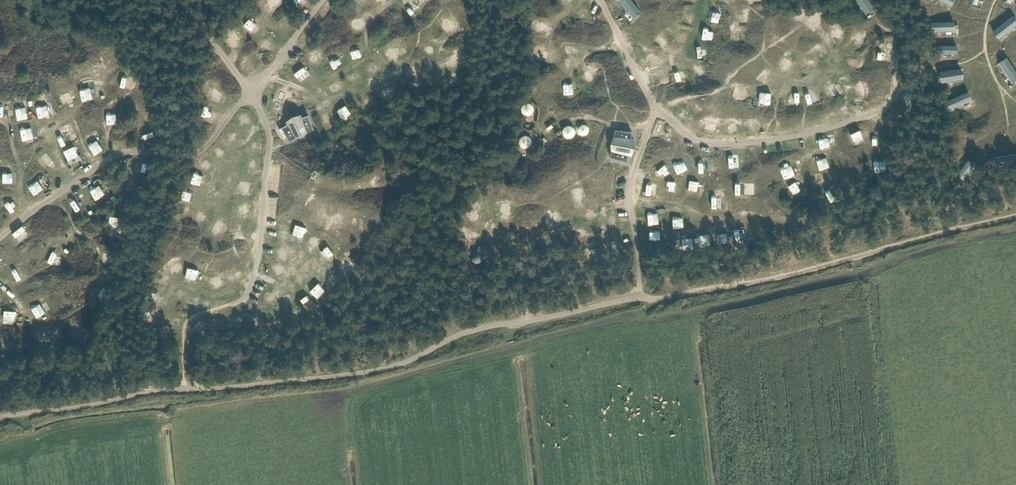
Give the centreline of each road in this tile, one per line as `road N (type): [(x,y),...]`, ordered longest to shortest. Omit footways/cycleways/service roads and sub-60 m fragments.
road 1 (track): [(639,297),(780,278),(1015,216)]
road 2 (track): [(492,198),(488,231),(500,243),(539,240),(624,204),(743,218)]
road 3 (track): [(0,285),(32,318),(57,321),(81,309),(95,287),(92,244),(51,199)]
road 4 (track): [(655,109),(734,85),(774,90),(825,74),(854,50)]
road 5 (track): [(266,75),(334,98),(396,74),(450,64)]
road 6 (track): [(303,90),(368,58),(369,26),(393,0)]

